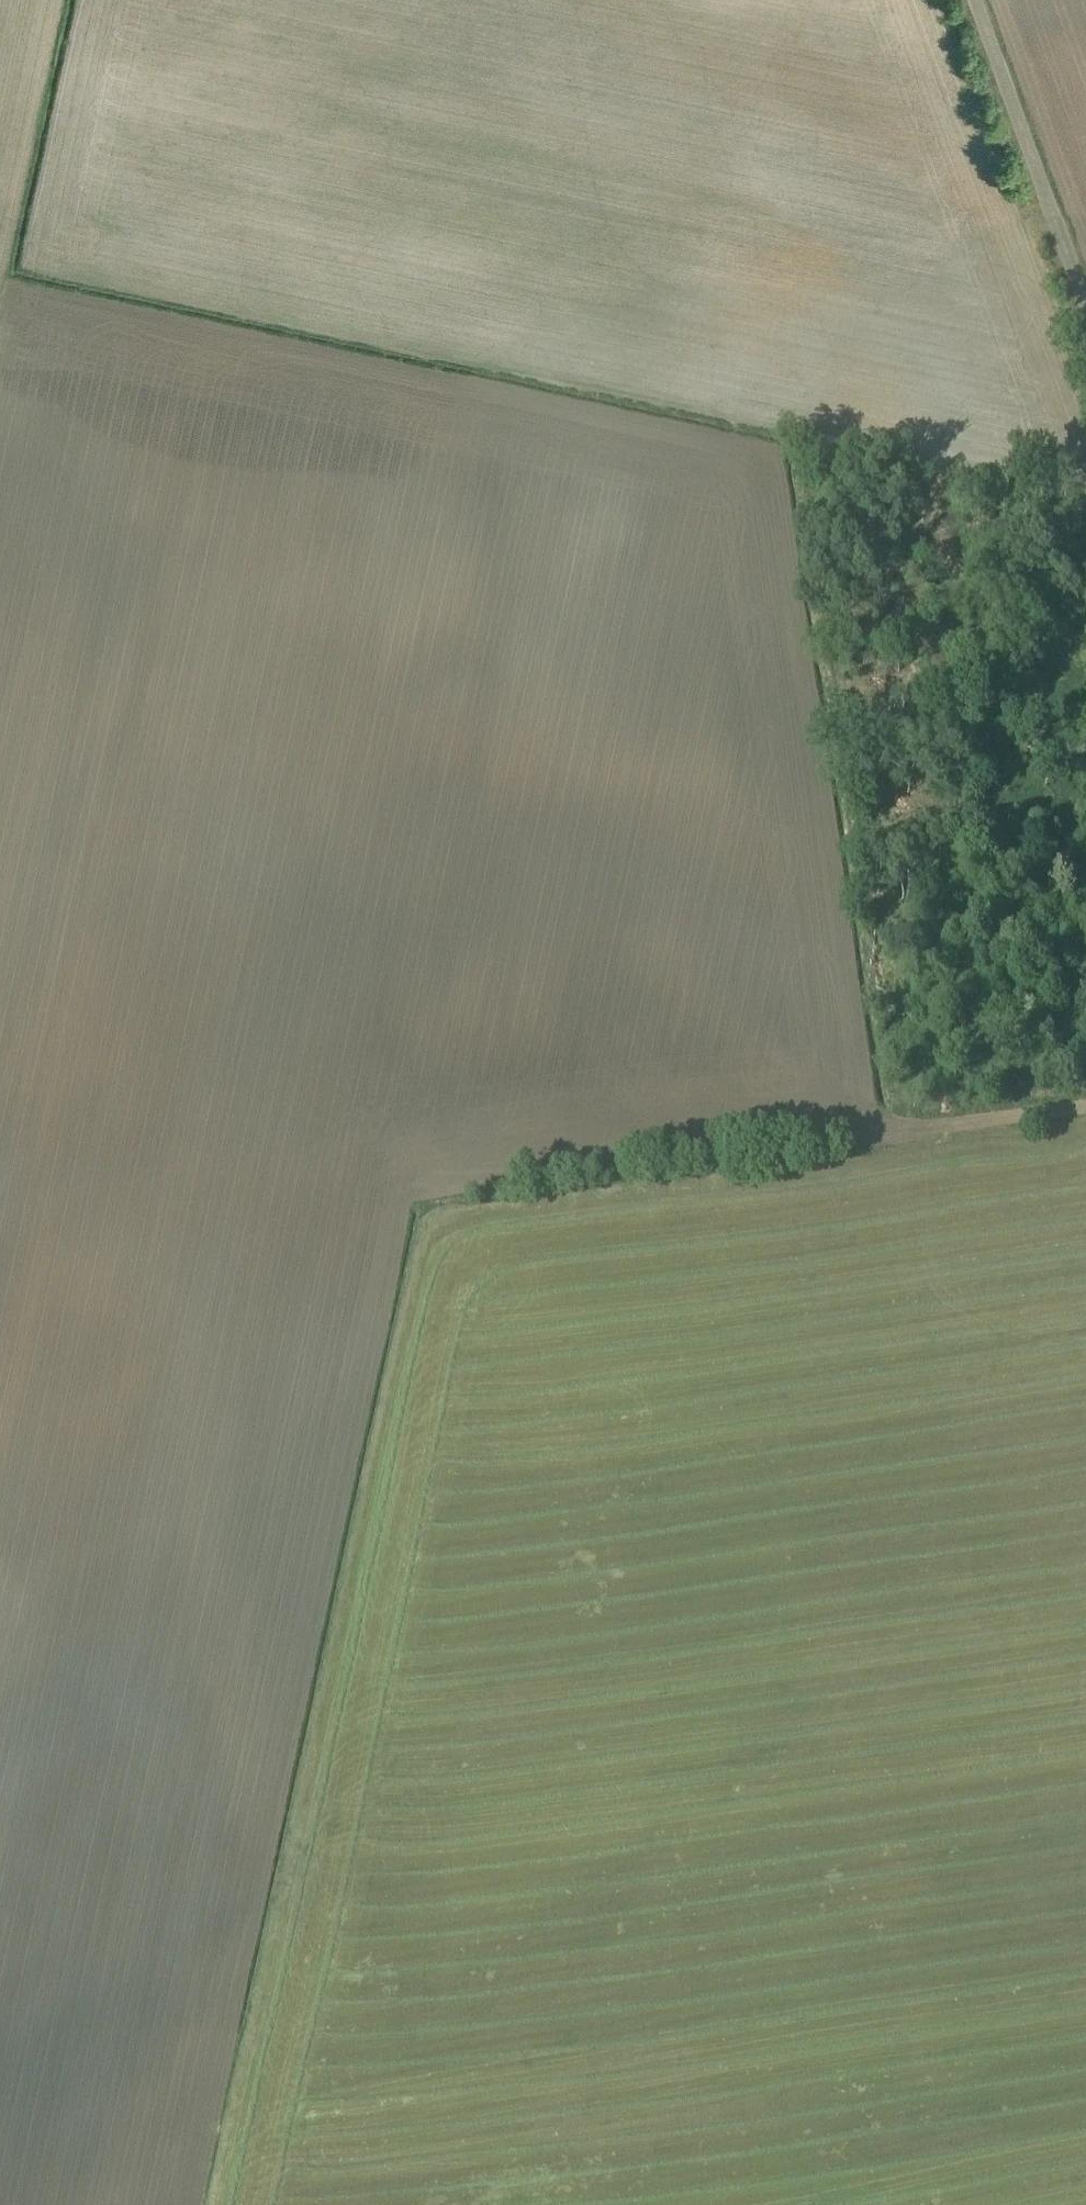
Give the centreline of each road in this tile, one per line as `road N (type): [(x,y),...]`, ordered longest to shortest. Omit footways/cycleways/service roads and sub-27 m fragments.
road 1 (track): [(452,1178),(1085,1111)]
road 2 (unclassified): [(1085,310),(975,0)]

